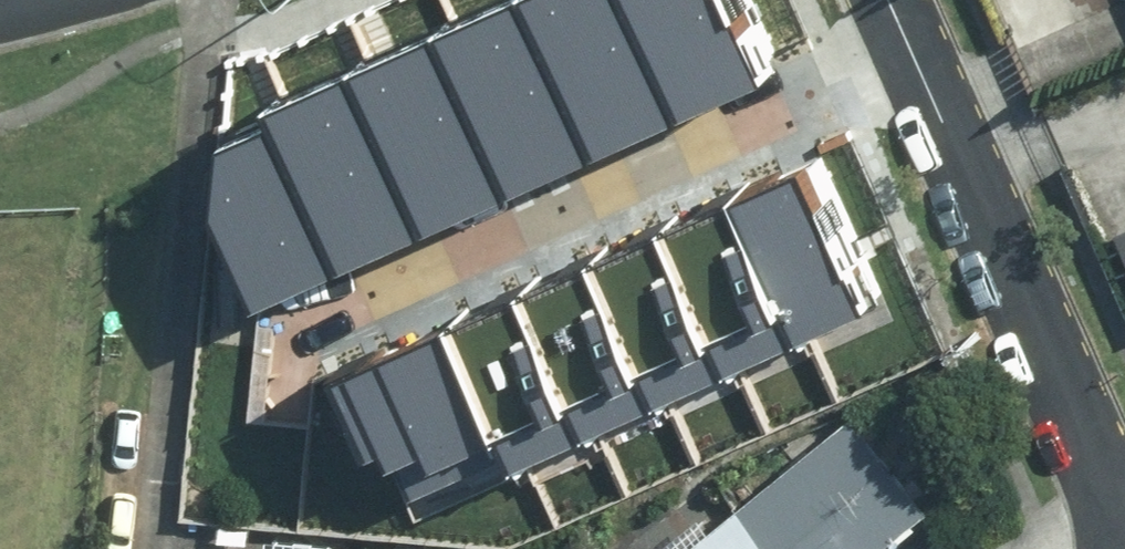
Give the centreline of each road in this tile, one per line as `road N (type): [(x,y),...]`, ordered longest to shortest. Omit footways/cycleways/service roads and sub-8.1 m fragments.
road 1 (residential): [(922,78),(360,326)]
road 2 (residential): [(922,78),(1124,526)]

